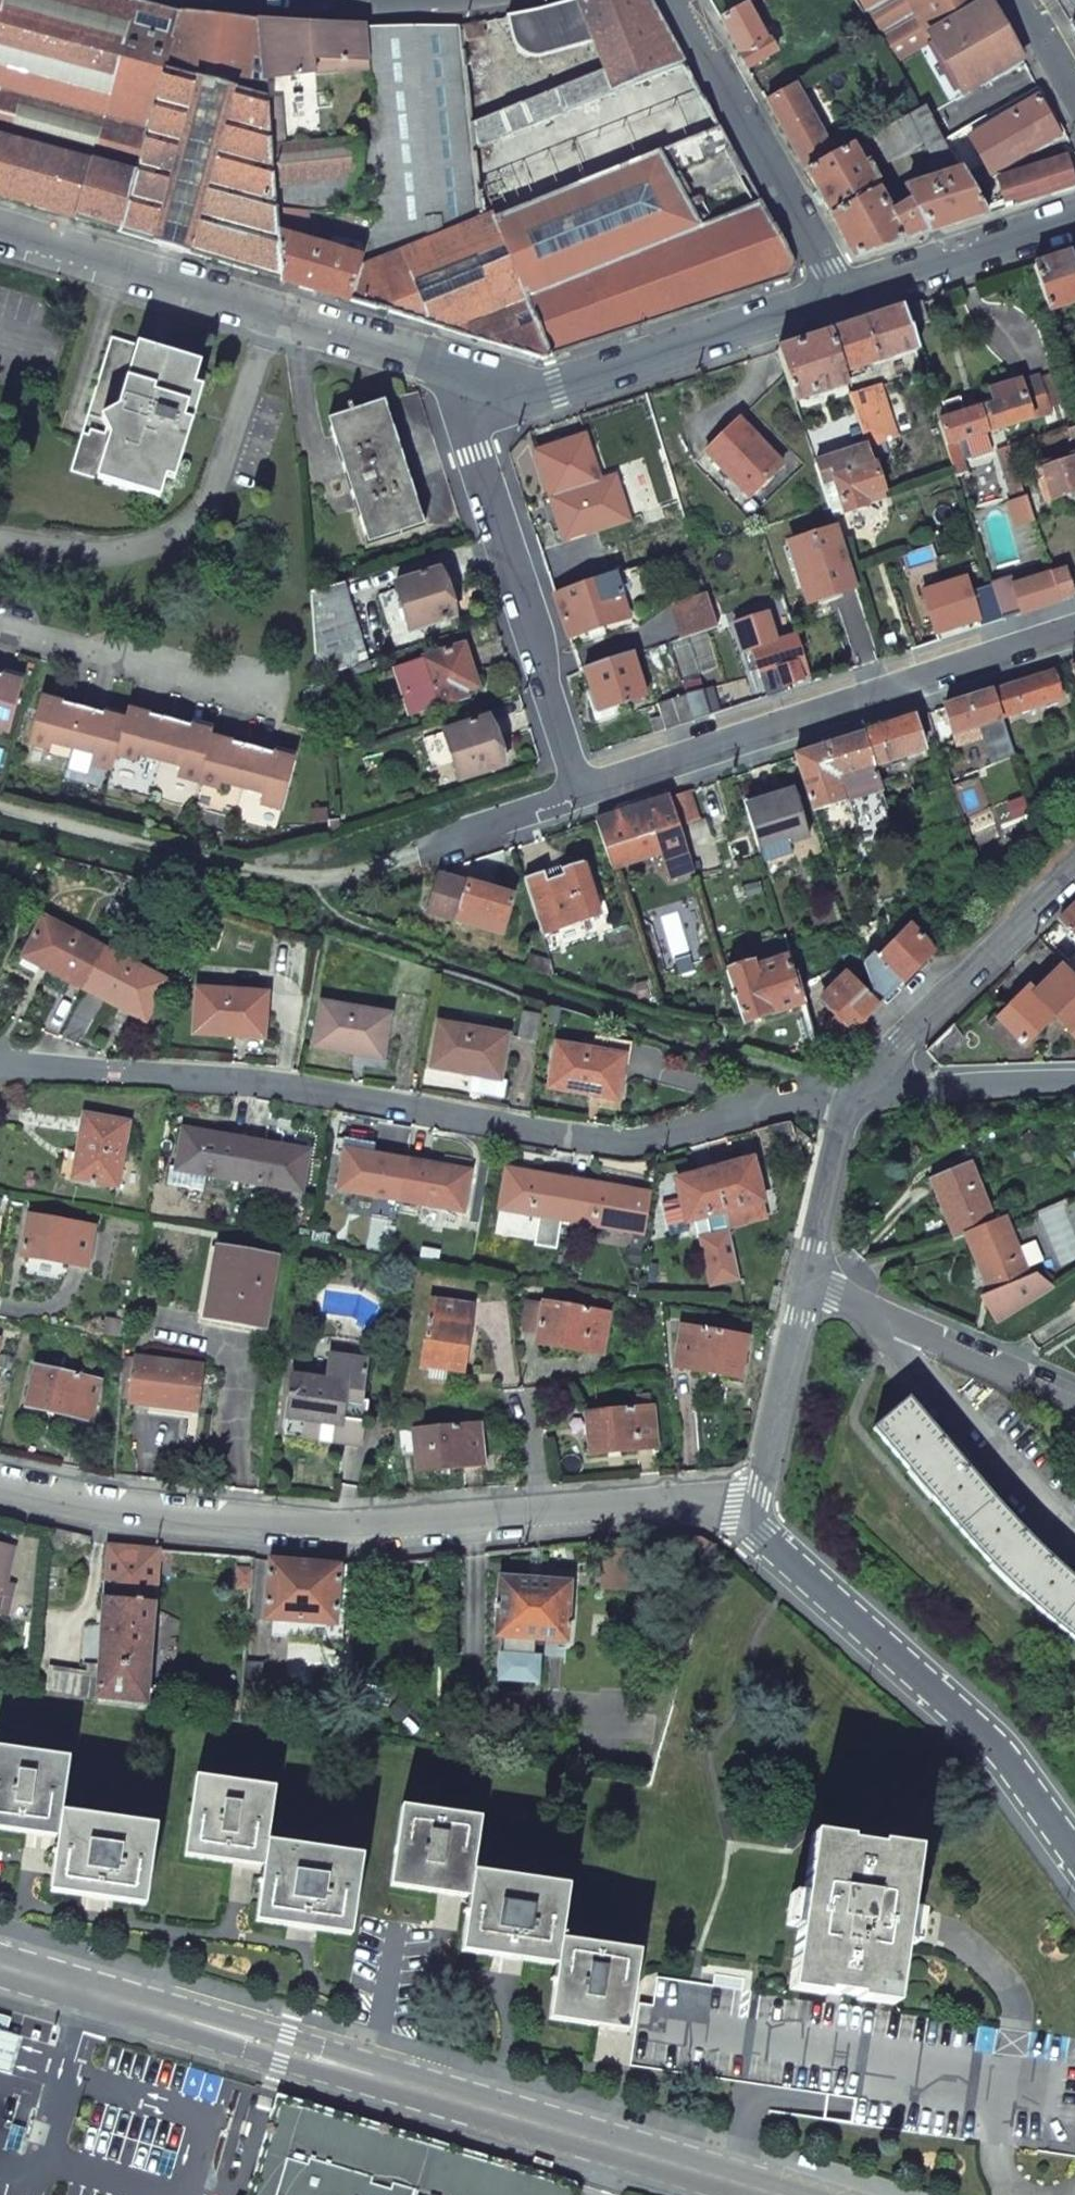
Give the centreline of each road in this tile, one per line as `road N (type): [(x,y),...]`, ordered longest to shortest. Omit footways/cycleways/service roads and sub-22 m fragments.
road 1 (residential): [(847,1086),(634,1145),(280,1085),(0,1065)]
road 2 (tertiary): [(780,2194),(0,1966)]
road 3 (residential): [(754,1506),(354,1531),(99,1507),(0,1486)]
road 4 (residential): [(1074,619),(590,788)]
road 5 (residential): [(1074,1853),(992,1744),(762,1534),(754,1506)]
road 6 (residential): [(0,538),(129,546),(186,517),(221,463),(275,311)]
road 7 (residential): [(590,788),(468,414)]
road 8 (residential): [(839,295),(468,414)]
road 9 (residential): [(680,0),(839,295)]
road 10 (residential): [(847,1086),(1074,858)]
road 11 (residential): [(857,1303),(1074,1539)]
road 12 (residential): [(590,788),(294,905)]
road 13 (track): [(0,805),(294,905)]
road 14 (residential): [(280,703),(0,629)]
road 15 (residential): [(275,311),(0,232)]
road 16 (residential): [(1074,222),(839,295)]
road 17 (residential): [(1074,1405),(857,1303)]
road 18 (residential): [(468,414),(448,360),(275,311)]
road 19 (residential): [(754,1506),(809,1283)]
road 20 (residential): [(1074,1082),(847,1086)]
road 21 (residential): [(809,1283),(847,1086)]

